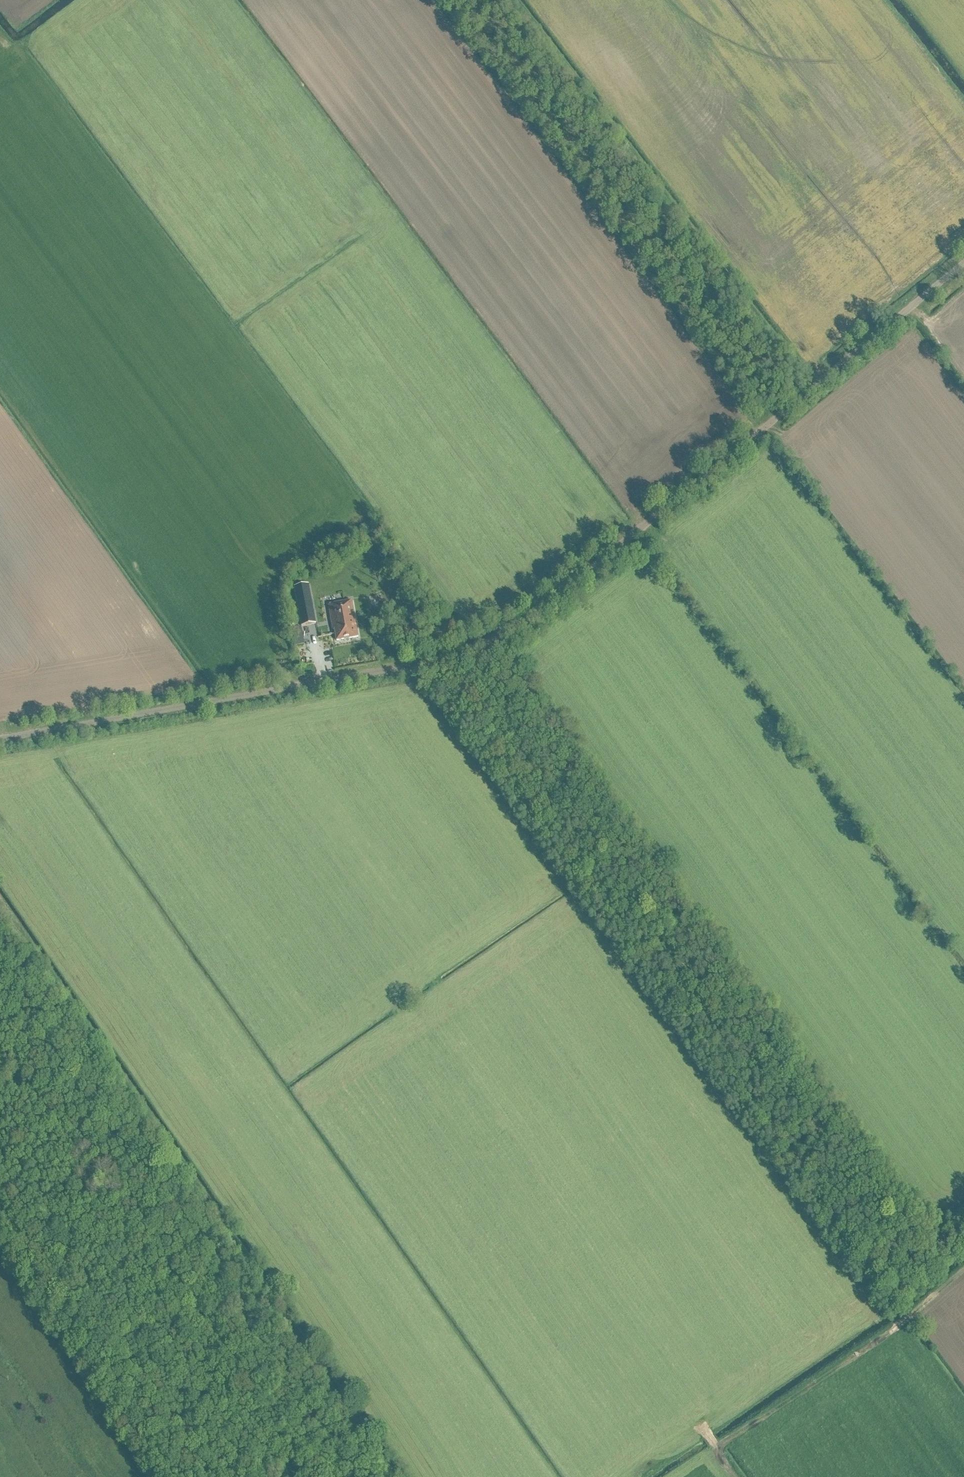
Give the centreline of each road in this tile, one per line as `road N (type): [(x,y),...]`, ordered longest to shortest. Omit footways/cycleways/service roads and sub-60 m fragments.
road 1 (unclassified): [(0,741),(458,659),(499,642),(963,264)]

